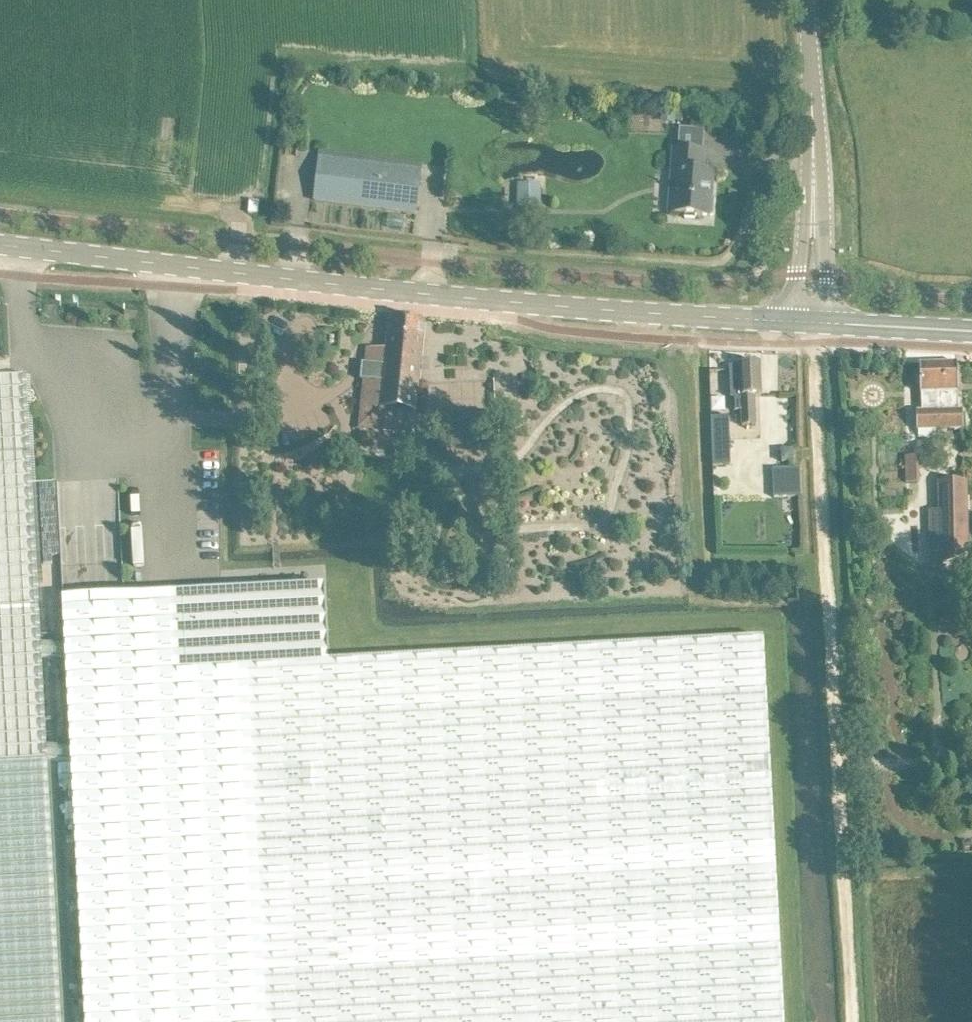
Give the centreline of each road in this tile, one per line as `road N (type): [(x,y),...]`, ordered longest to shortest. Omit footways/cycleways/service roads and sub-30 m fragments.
road 1 (secondary): [(813,323),(0,246)]
road 2 (track): [(848,1021),(814,350)]
road 3 (unclassified): [(813,323),(806,0)]
road 4 (secondary): [(813,323),(971,331)]

